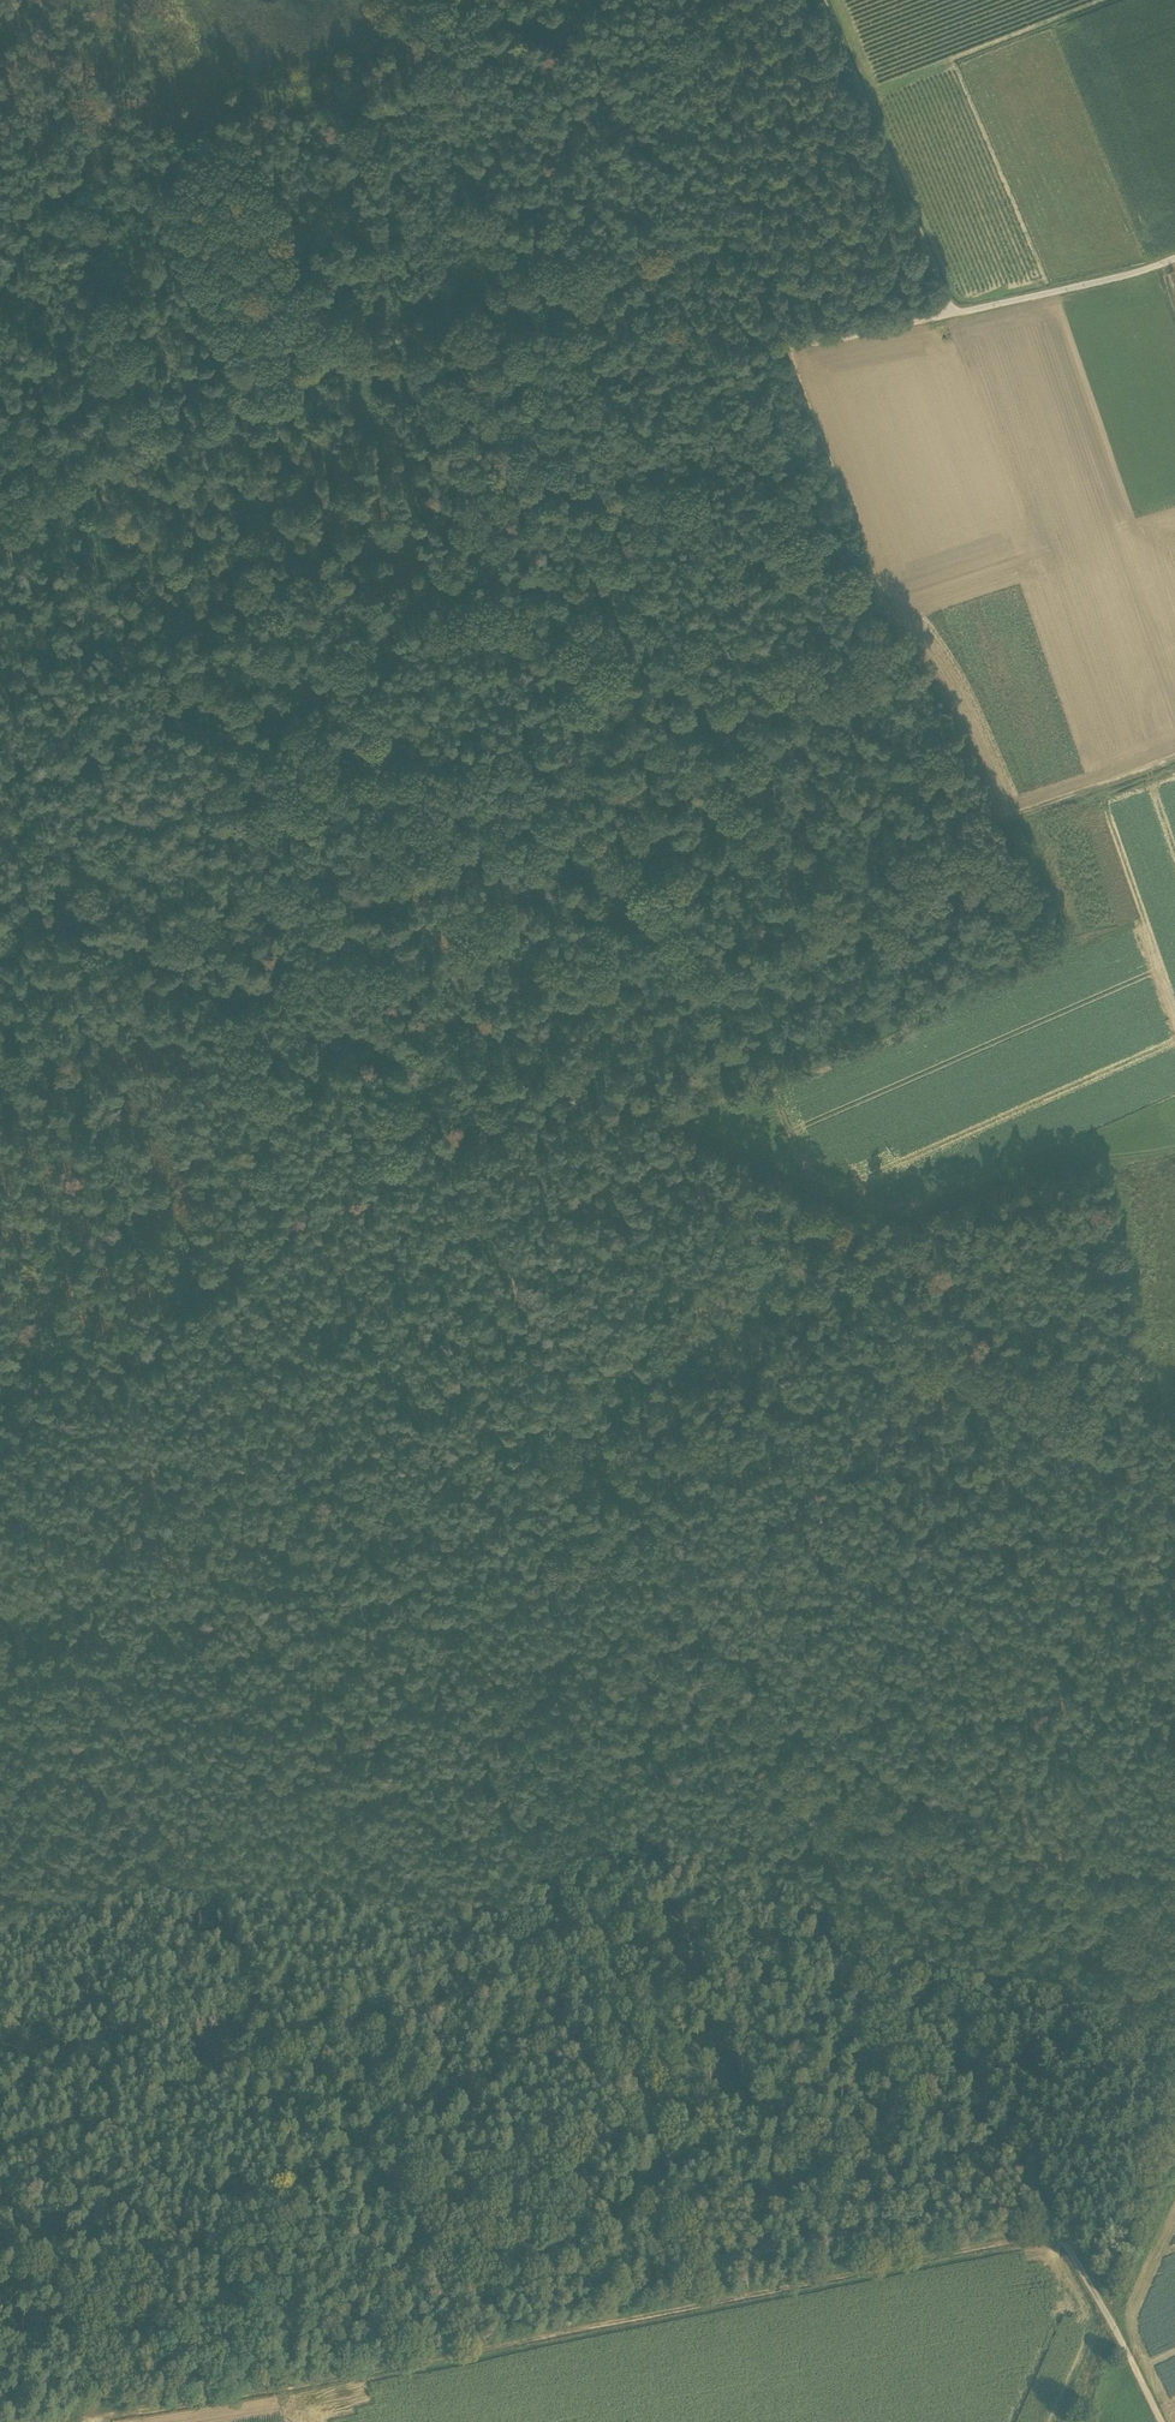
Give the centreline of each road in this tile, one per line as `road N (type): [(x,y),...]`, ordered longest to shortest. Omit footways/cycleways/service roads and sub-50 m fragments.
road 1 (track): [(1058,2236),(106,2421)]
road 2 (track): [(85,472),(310,374),(483,313),(533,312),(787,344),(827,343),(954,314)]
road 3 (track): [(0,2164),(665,1922),(848,1885)]
road 4 (track): [(848,1885),(802,1815),(682,1574),(429,1154)]
road 5 (track): [(429,1154),(326,917),(101,490),(85,472)]
road 6 (track): [(988,829),(683,990),(634,1006),(575,1059),(580,1067),(477,1134),(429,1154)]
road 7 (track): [(988,829),(936,687),(857,552),(783,357),(787,344)]
road 8 (track): [(429,1154),(399,1165),(239,1290),(0,1438)]
road 9 (track): [(848,1885),(937,2017),(1058,2236)]
road 10 (track): [(862,1231),(944,1355),(996,1380),(1174,1412)]
road 11 (track): [(822,0),(954,314)]
road 12 (track): [(1174,1858),(1131,1868),(989,1868),(848,1885)]
road 13 (track): [(580,1067),(862,1231)]
road 14 (track): [(1174,1140),(862,1231)]
road 15 (track): [(275,821),(0,963)]
road 16 (track): [(97,2421),(0,2180)]
road 17 (track): [(954,314),(1174,258)]
road 18 (track): [(1058,2236),(1161,2421)]
road 19 (track): [(988,829),(1174,753)]

